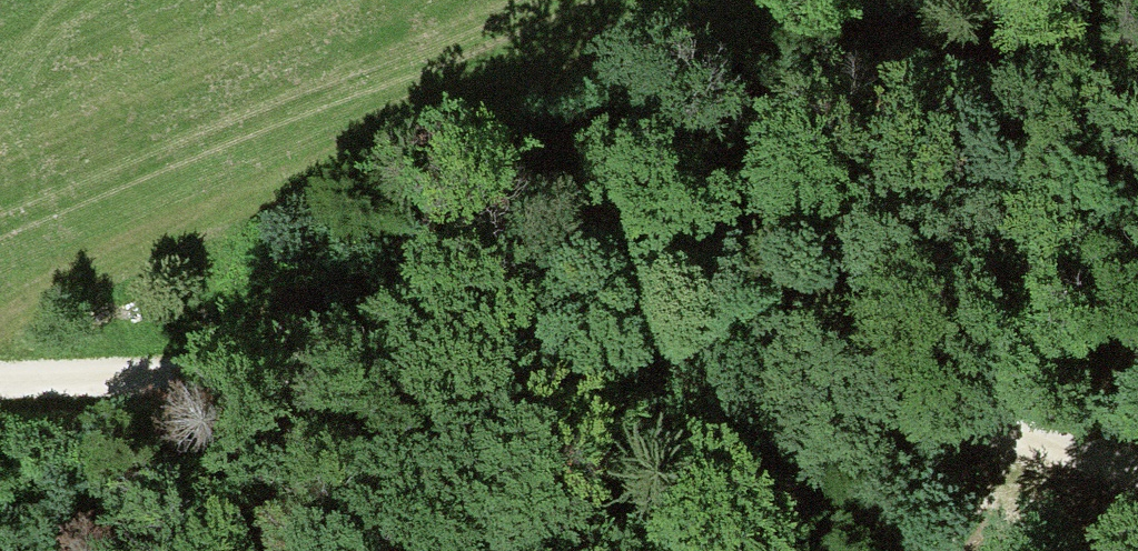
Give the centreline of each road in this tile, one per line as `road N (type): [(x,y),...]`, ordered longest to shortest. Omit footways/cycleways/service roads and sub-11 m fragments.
road 1 (track): [(1137,472),(767,362),(681,353),(0,380)]
road 2 (track): [(774,0),(288,185),(106,267),(0,331)]
road 3 (track): [(767,362),(841,318),(1137,277)]
road 4 (track): [(1077,460),(974,550)]

